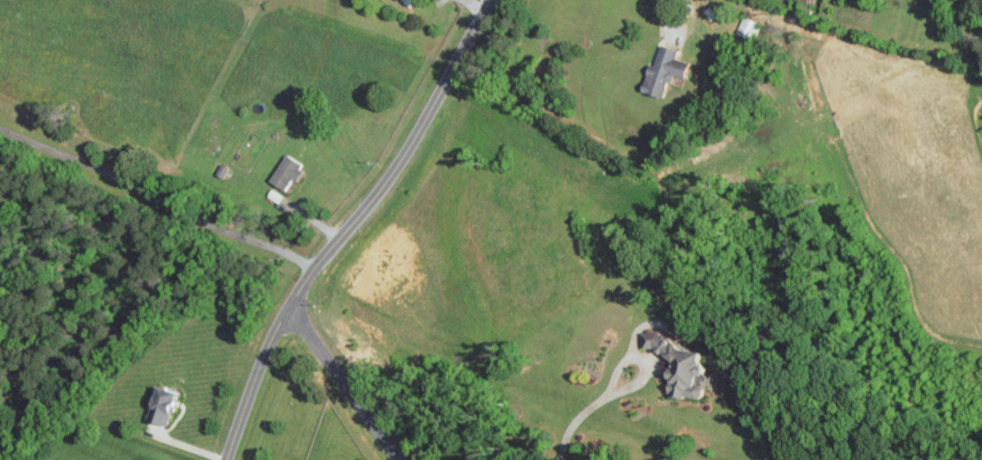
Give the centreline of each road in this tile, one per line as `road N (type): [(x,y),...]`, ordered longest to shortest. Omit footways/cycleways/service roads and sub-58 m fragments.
road 1 (residential): [(229,459),(283,305),(397,162),(491,0)]
road 2 (residential): [(400,459),(283,305)]

